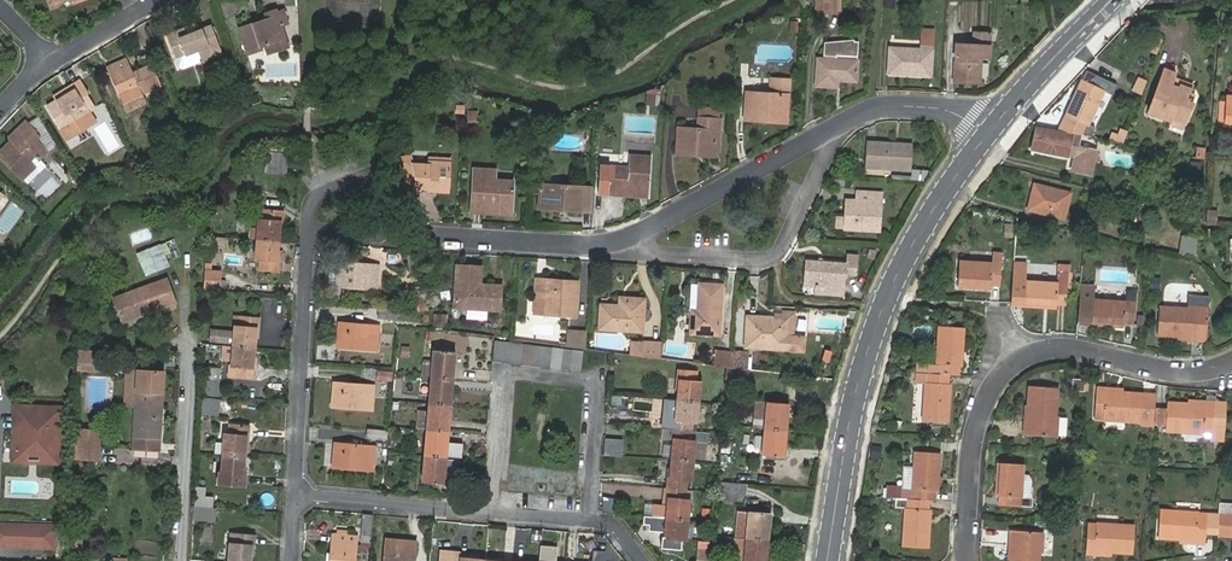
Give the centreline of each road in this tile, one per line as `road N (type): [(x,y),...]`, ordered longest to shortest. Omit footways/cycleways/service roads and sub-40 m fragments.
road 1 (residential): [(987,134),(958,112),(886,105),(616,246),(429,235)]
road 2 (secondary): [(828,560),(872,339),(910,249),(987,134)]
road 3 (residential): [(1231,364),(1188,373),(1044,348),(1005,370),(973,448),(969,560)]
road 4 (residential): [(642,560),(615,527),(589,521),(294,496)]
road 5 (residential): [(309,236),(294,496)]
road 6 (residential): [(309,236),(378,235),(380,180),(329,189),(311,216)]
road 7 (secondary): [(987,134),(1108,0)]
road 8 (residential): [(52,62),(157,0)]

